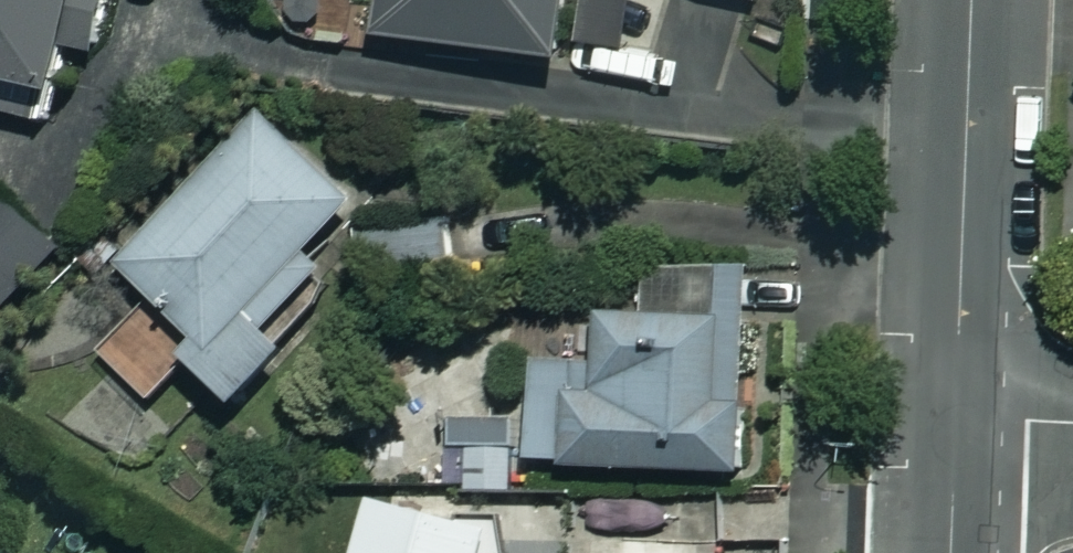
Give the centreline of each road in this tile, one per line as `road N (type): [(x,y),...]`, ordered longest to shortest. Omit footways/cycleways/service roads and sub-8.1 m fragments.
road 1 (residential): [(971,0),(956,418)]
road 2 (residential): [(956,418),(951,552)]

